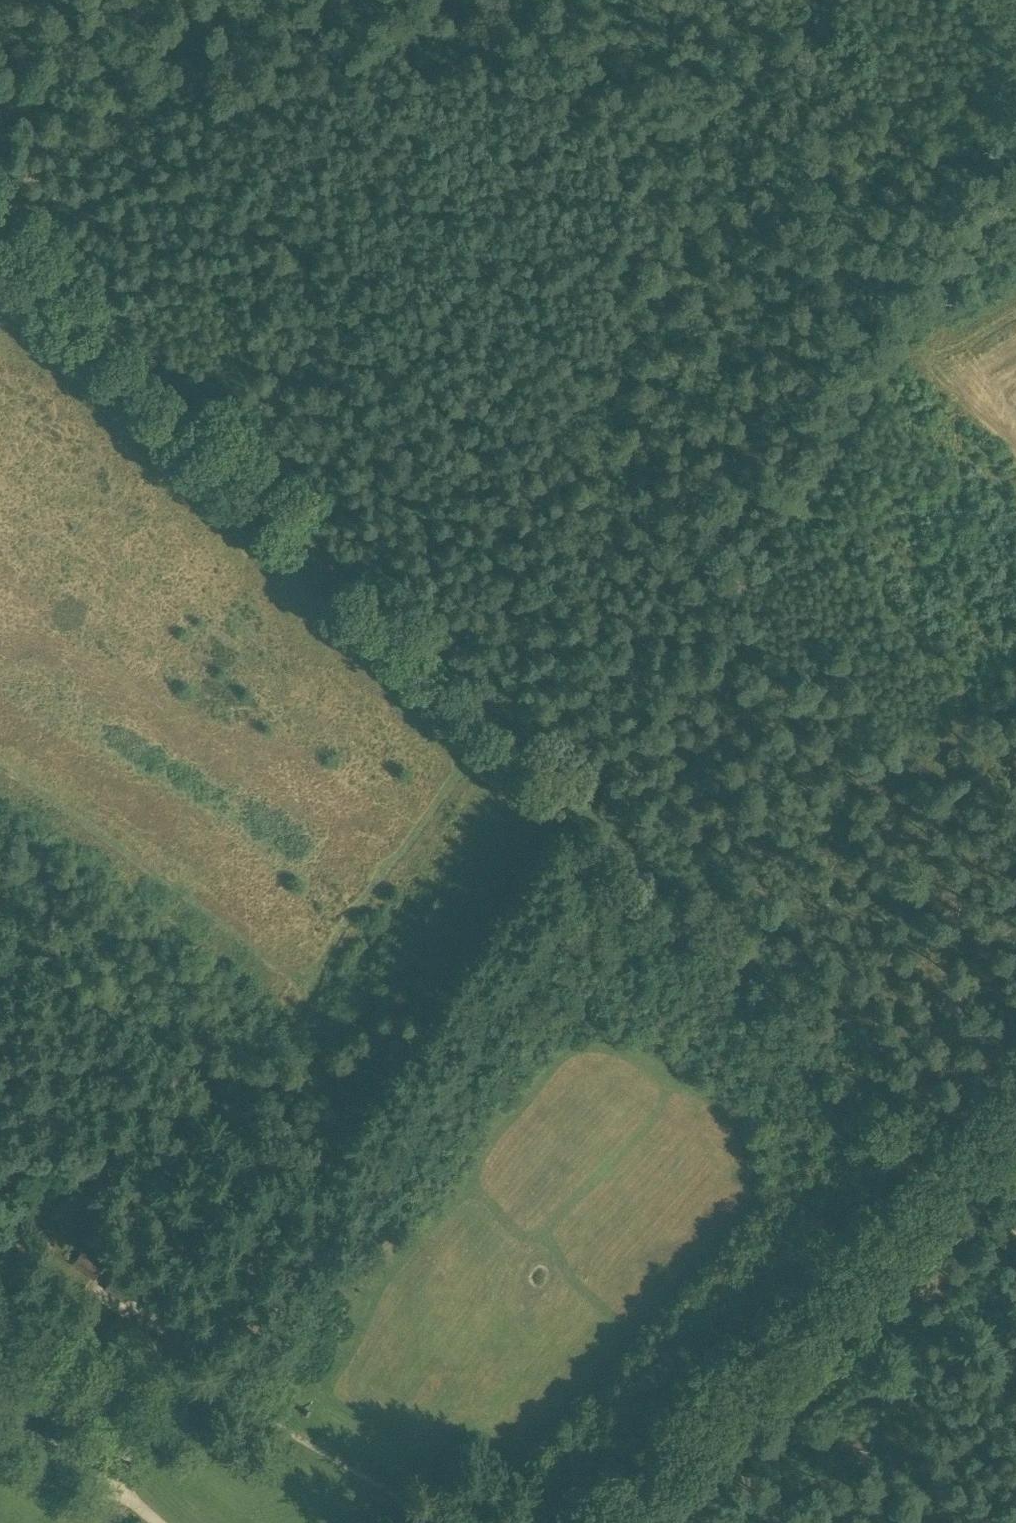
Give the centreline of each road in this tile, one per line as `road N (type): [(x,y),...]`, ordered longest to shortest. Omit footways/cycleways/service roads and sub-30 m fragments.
road 1 (track): [(0,233),(1015,1230)]

